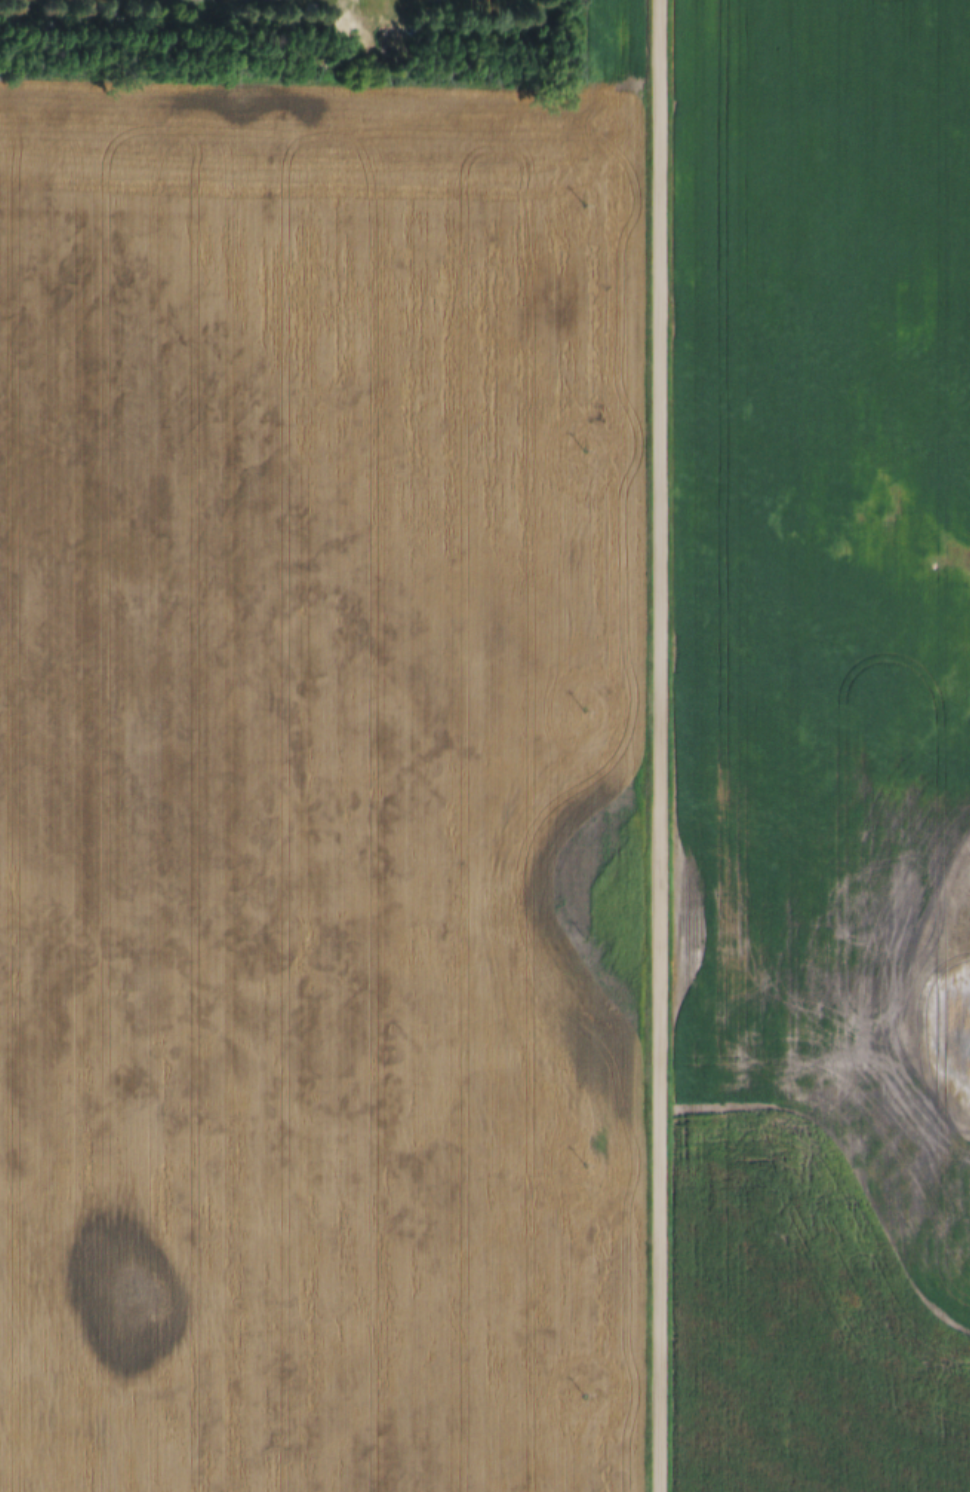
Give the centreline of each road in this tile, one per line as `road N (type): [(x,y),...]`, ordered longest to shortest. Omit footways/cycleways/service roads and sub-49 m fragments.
road 1 (residential): [(655,1491),(656,0)]

